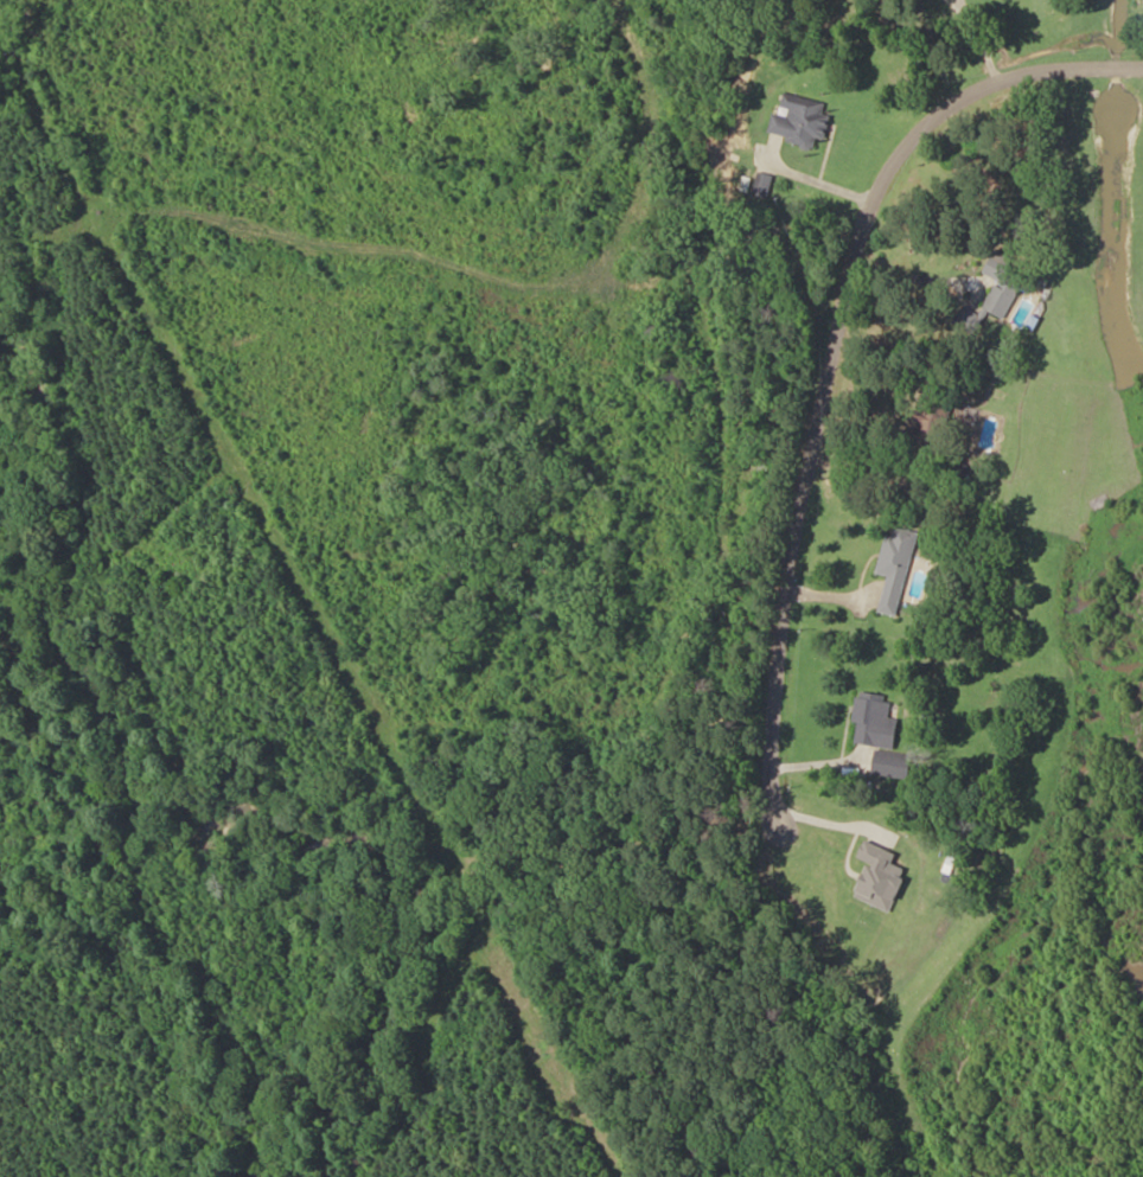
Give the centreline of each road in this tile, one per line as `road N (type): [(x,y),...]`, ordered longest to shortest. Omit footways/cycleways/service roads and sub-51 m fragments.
road 1 (residential): [(777,791),(796,557),(850,271),(879,197),(936,123),(986,92),(1059,72),(1142,72)]

